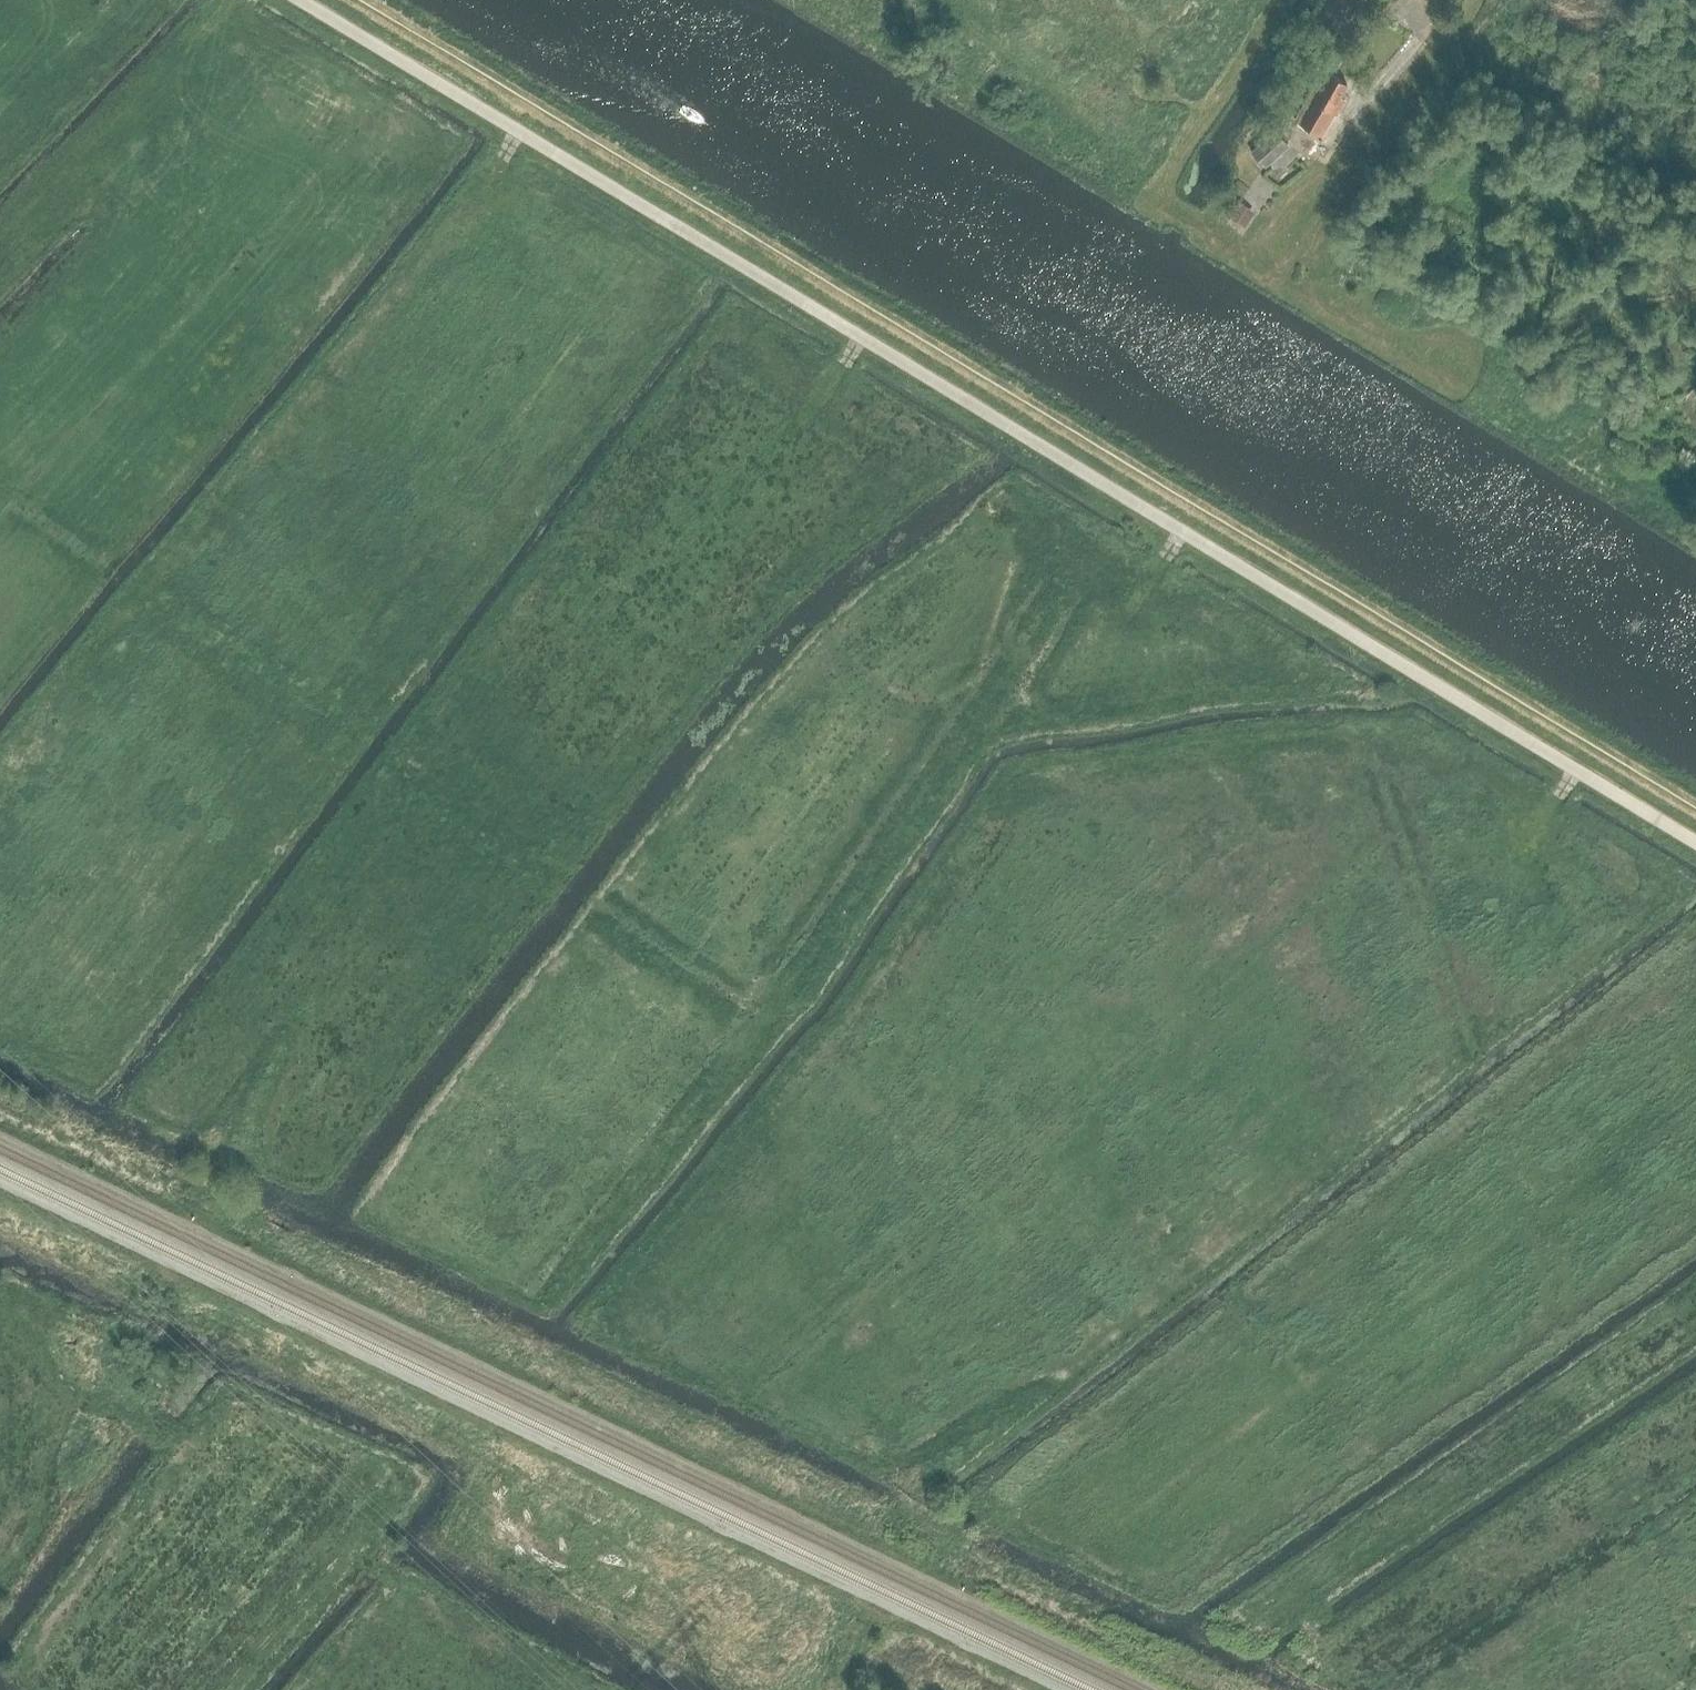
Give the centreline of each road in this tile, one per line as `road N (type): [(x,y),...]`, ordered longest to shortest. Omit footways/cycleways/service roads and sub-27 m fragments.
road 1 (unclassified): [(1695,841),(302,0)]

